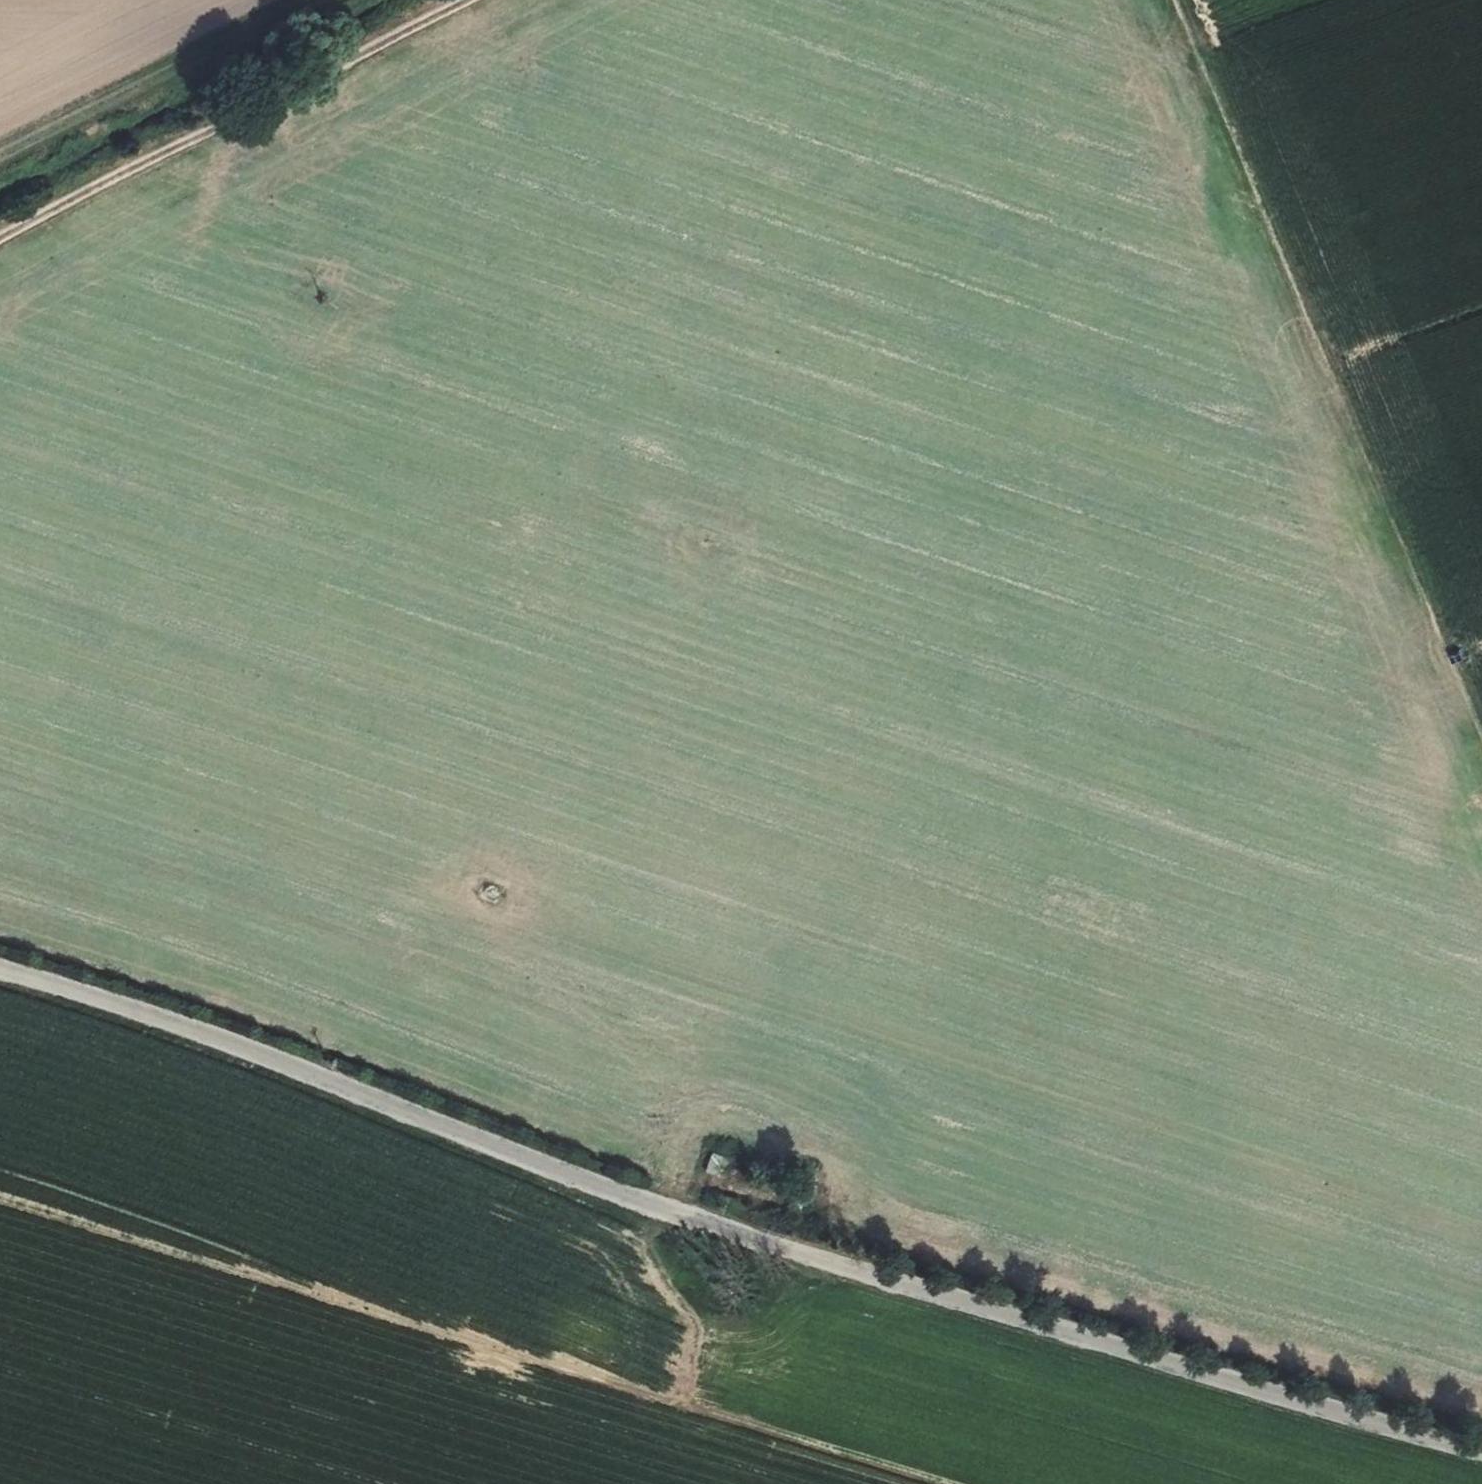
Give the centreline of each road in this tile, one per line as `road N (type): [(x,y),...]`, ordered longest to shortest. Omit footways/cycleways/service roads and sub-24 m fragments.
road 1 (unclassified): [(0,972),(157,1017),(774,1246),(1481,1450)]
road 2 (track): [(1173,0),(1263,202),(1481,760)]
road 3 (track): [(478,0),(0,239)]

